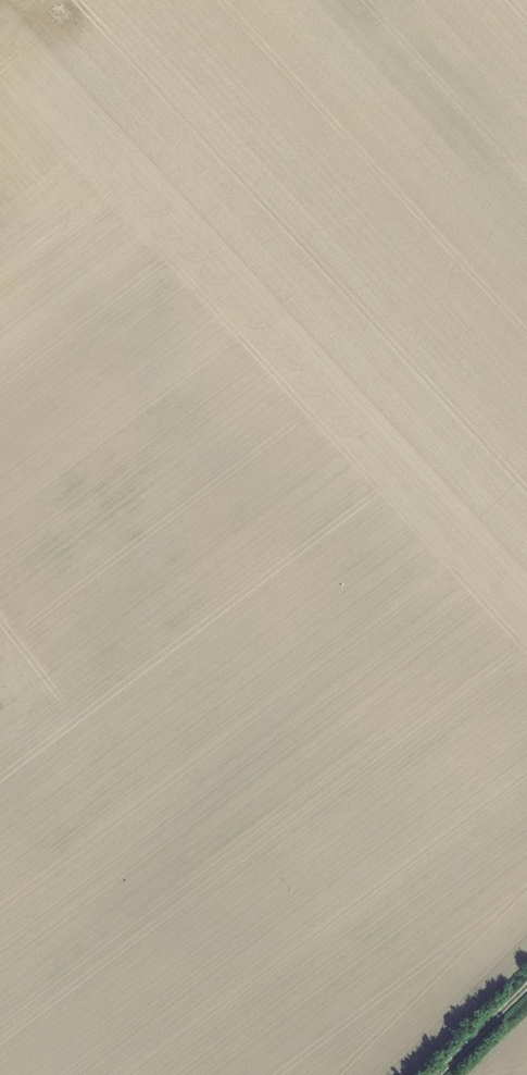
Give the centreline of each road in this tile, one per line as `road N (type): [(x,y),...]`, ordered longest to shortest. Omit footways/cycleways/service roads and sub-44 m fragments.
road 1 (track): [(441,1074),(526,990)]

